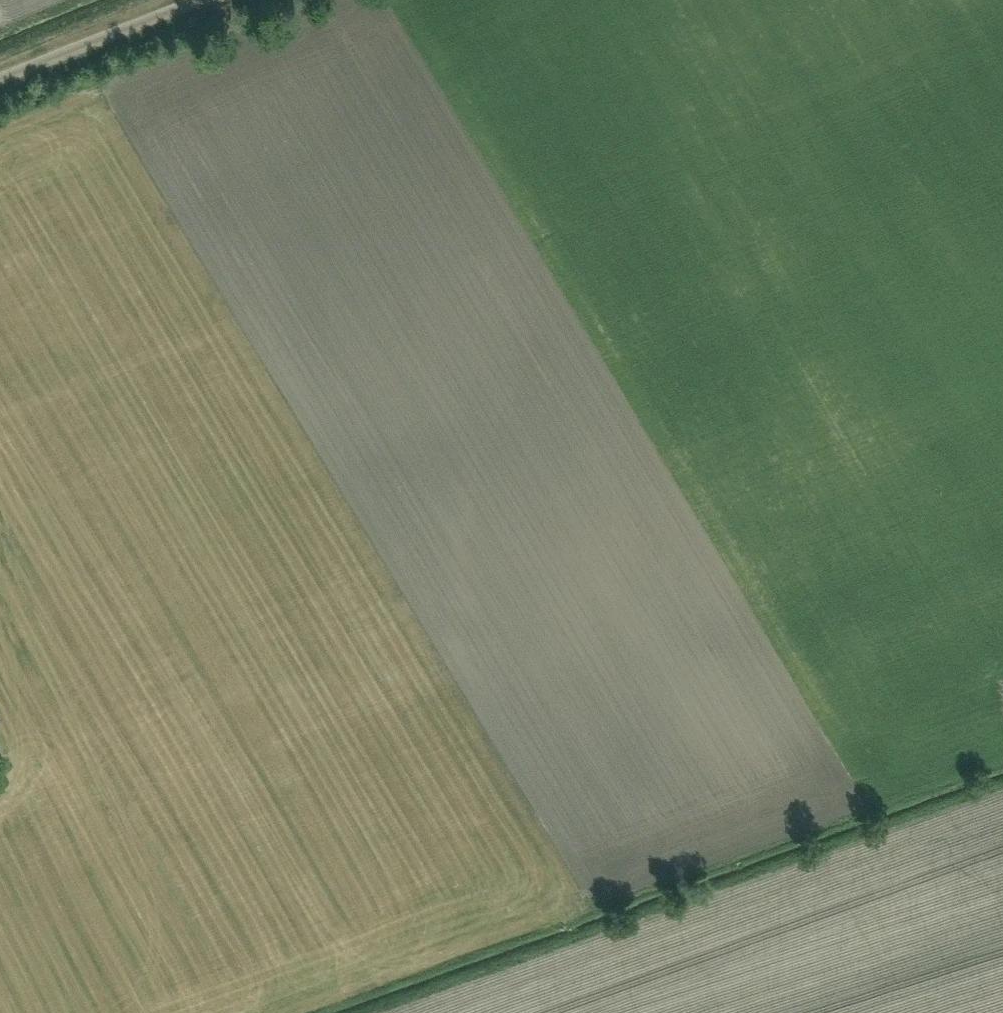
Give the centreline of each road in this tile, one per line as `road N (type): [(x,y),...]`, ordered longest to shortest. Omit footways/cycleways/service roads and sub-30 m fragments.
road 1 (residential): [(173,0),(0,69)]

